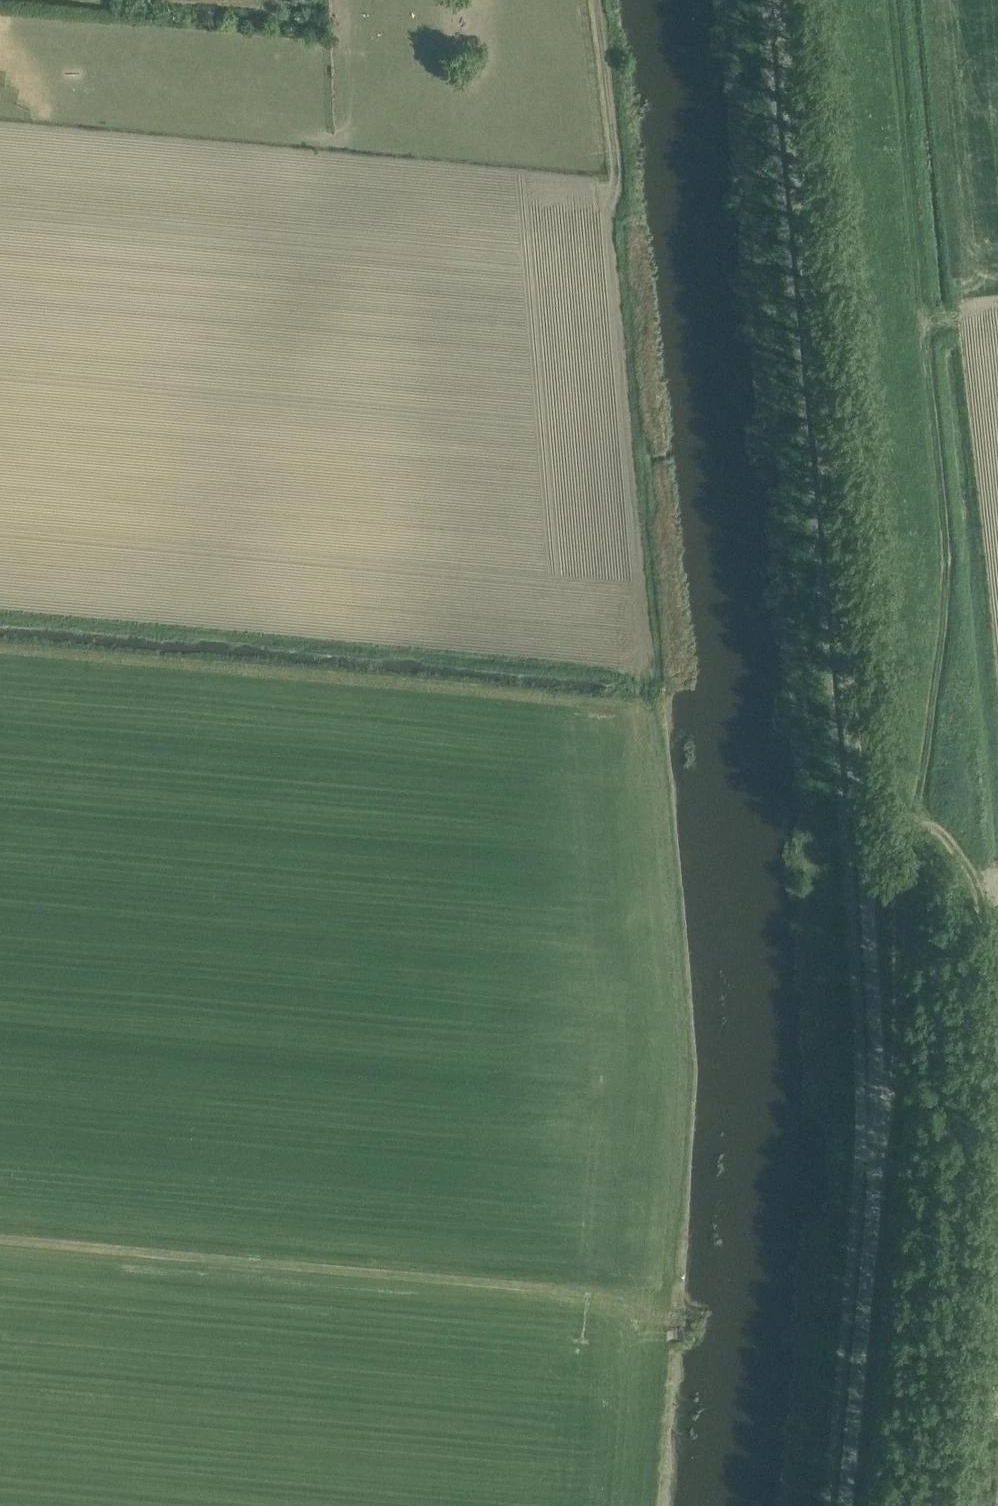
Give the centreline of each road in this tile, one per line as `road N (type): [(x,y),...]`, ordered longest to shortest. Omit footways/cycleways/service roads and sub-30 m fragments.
road 1 (unclassified): [(844,1505),(873,1170),(870,1072),(779,0)]
road 2 (track): [(870,1072),(950,584),(962,566)]

